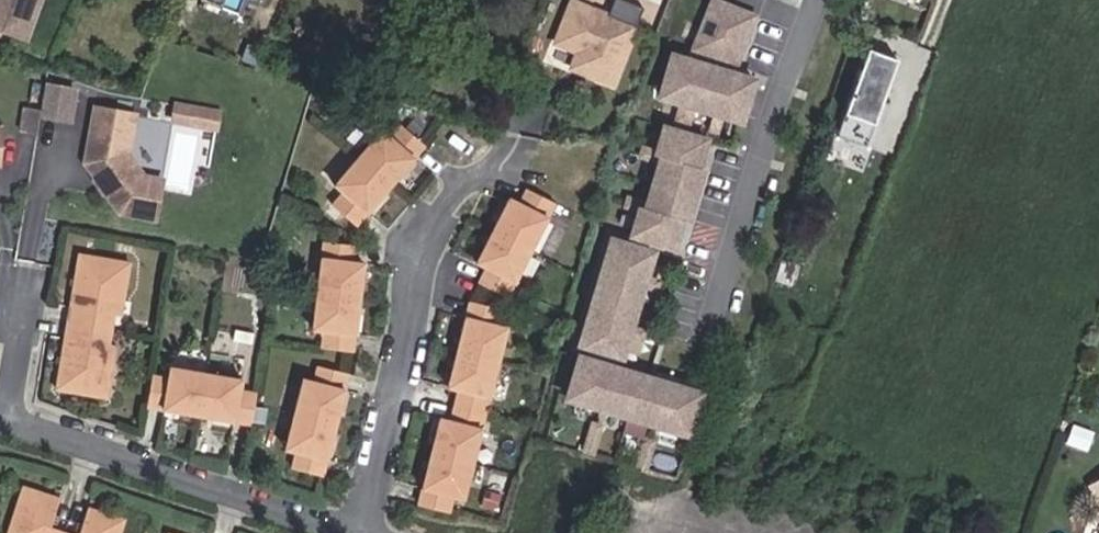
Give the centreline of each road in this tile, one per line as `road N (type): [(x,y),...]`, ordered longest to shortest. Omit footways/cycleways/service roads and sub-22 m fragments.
road 1 (residential): [(353,532),(432,234),(464,188)]
road 2 (residential): [(10,417),(338,532)]

